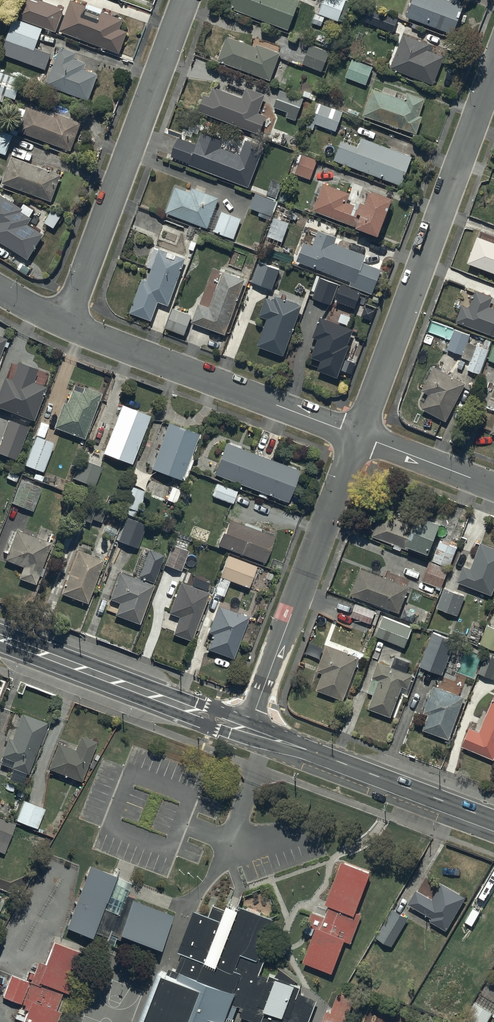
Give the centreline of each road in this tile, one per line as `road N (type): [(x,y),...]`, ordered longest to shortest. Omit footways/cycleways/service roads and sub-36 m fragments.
road 1 (residential): [(359,436),(493,69)]
road 2 (residential): [(65,322),(185,0)]
road 3 (residential): [(359,436),(65,322)]
road 4 (residential): [(248,730),(359,436)]
road 5 (tertiary): [(0,637),(248,730)]
road 6 (tertiary): [(248,730),(493,821)]
road 7 (residential): [(493,487),(359,436)]

